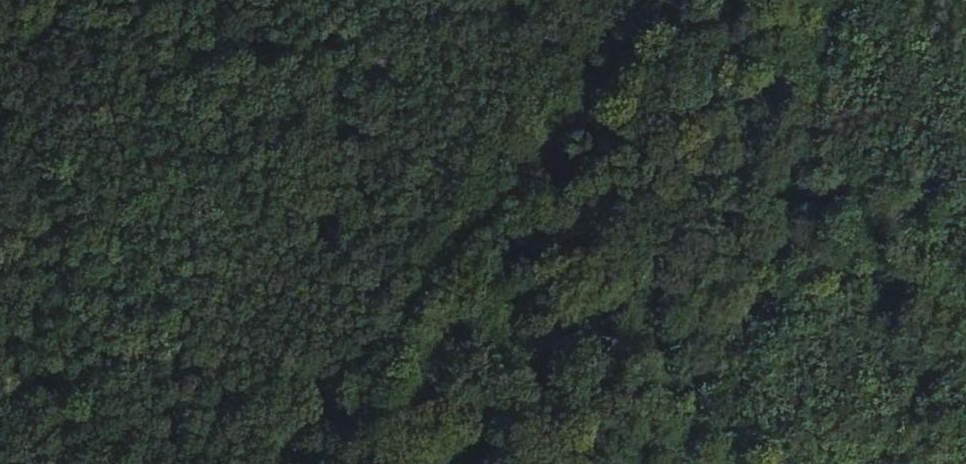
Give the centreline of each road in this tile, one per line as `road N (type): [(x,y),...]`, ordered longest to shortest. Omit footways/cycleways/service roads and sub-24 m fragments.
road 1 (track): [(689,0),(285,463)]
road 2 (track): [(707,463),(845,0)]

